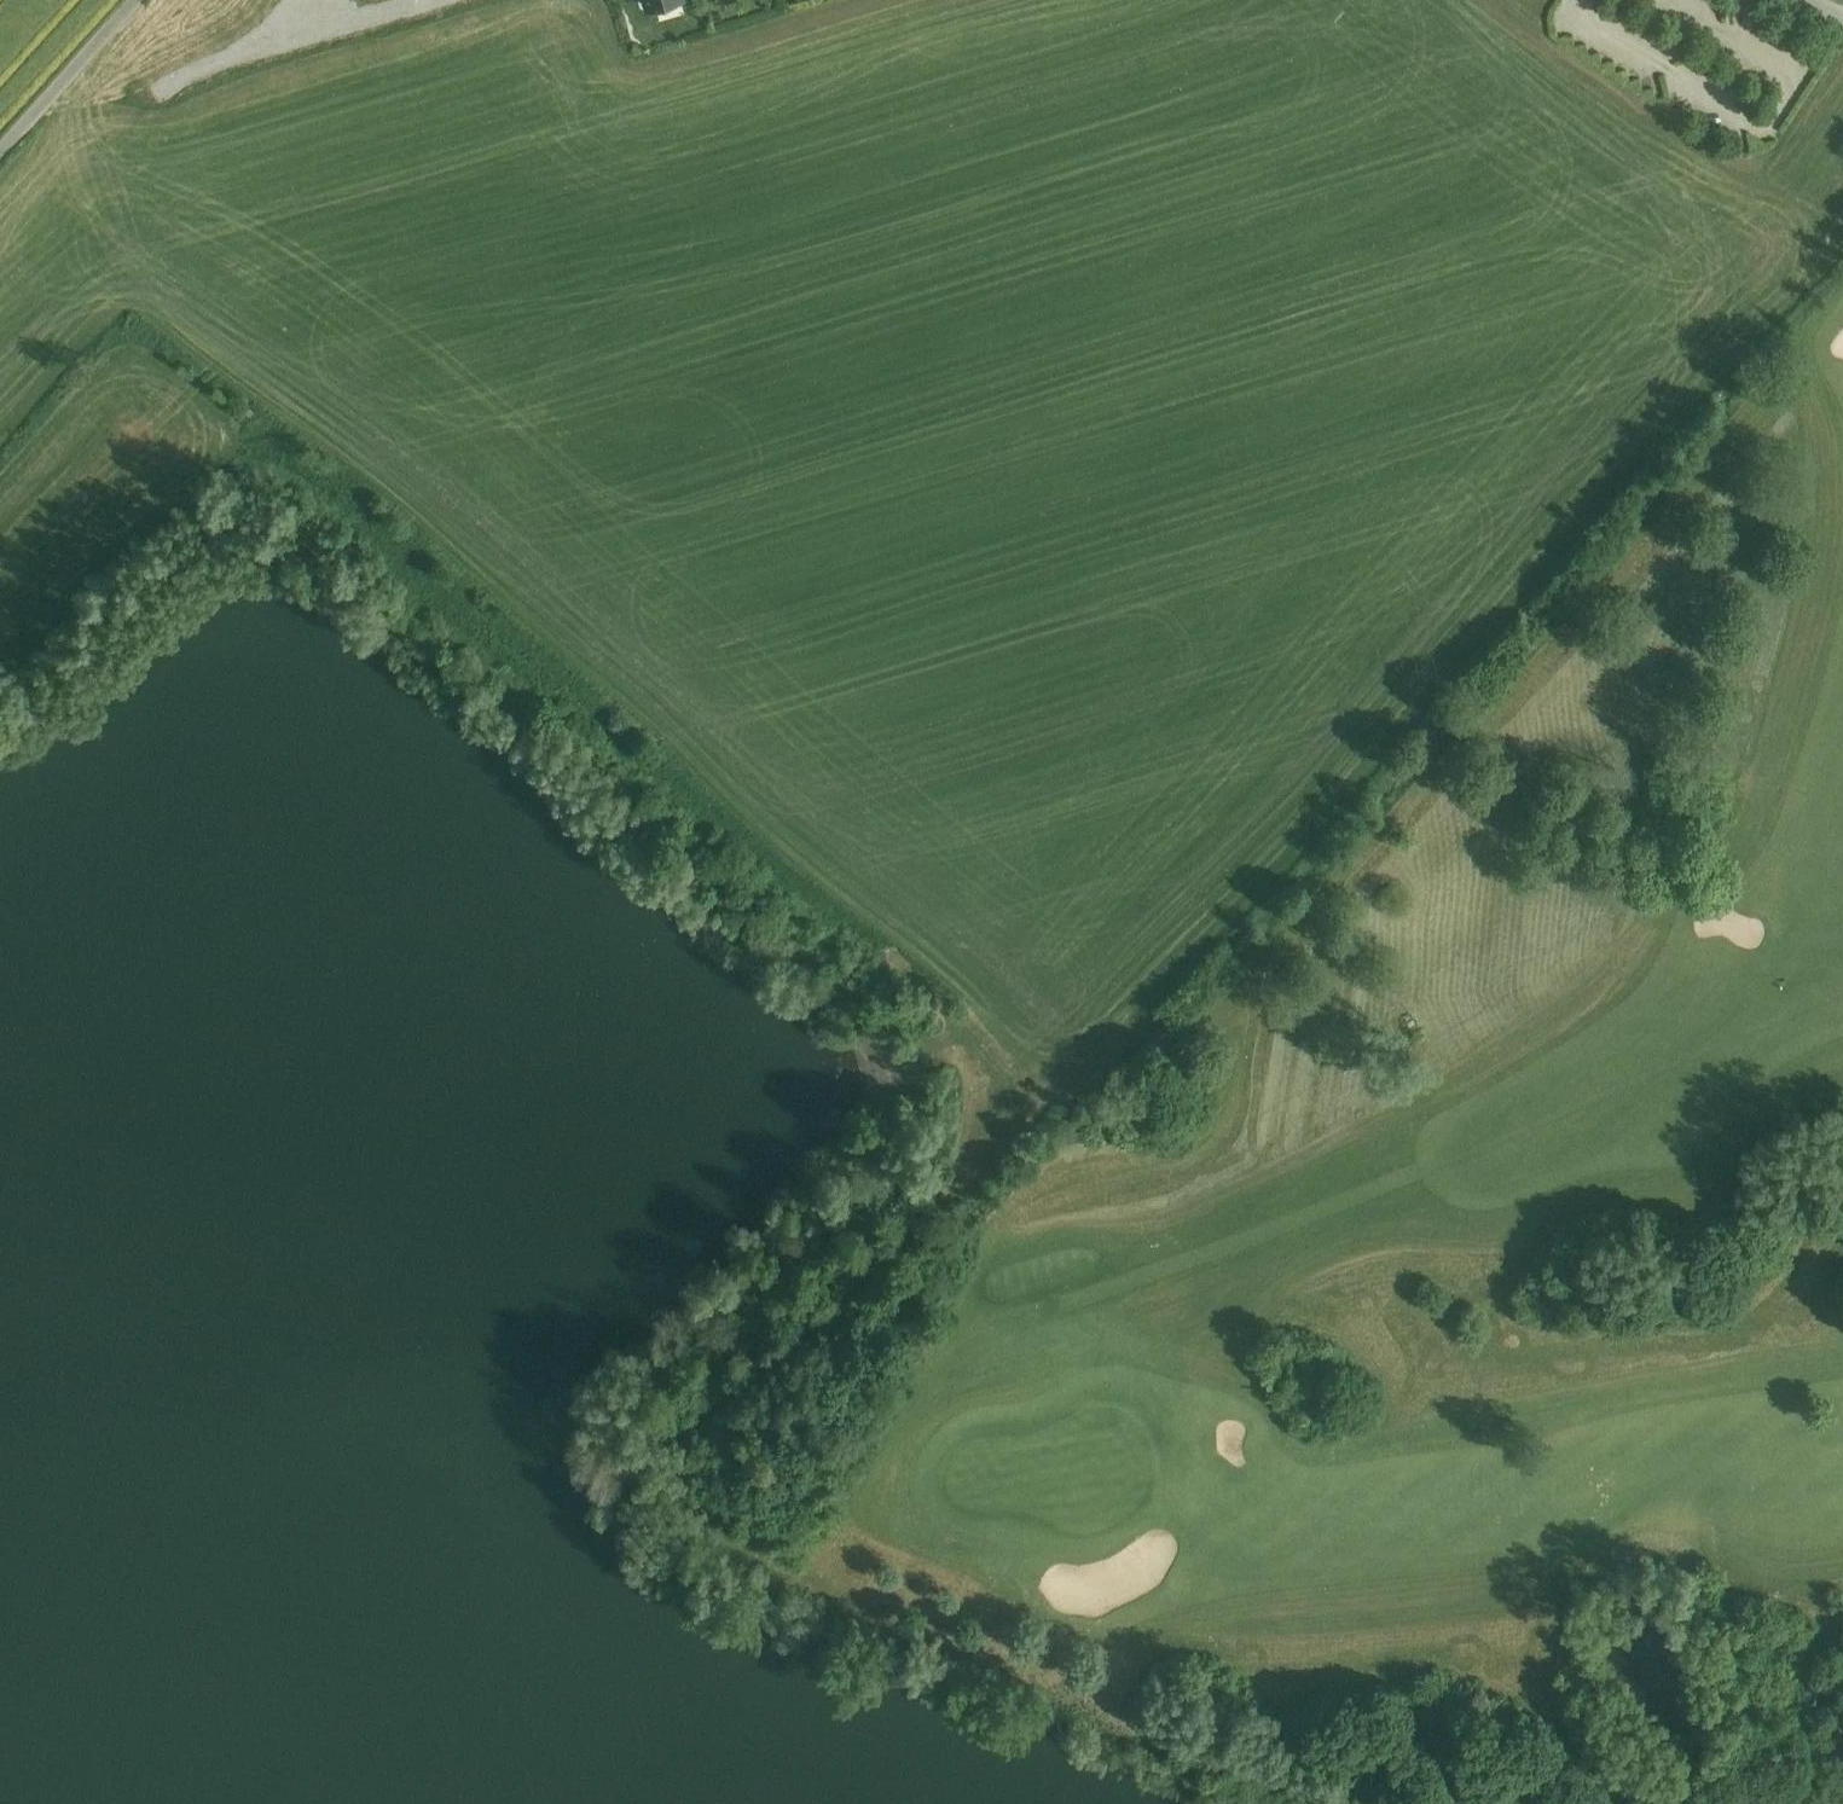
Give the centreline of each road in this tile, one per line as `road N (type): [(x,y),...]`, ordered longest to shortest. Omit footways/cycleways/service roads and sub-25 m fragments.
road 1 (unclassified): [(0,153),(136,0)]

